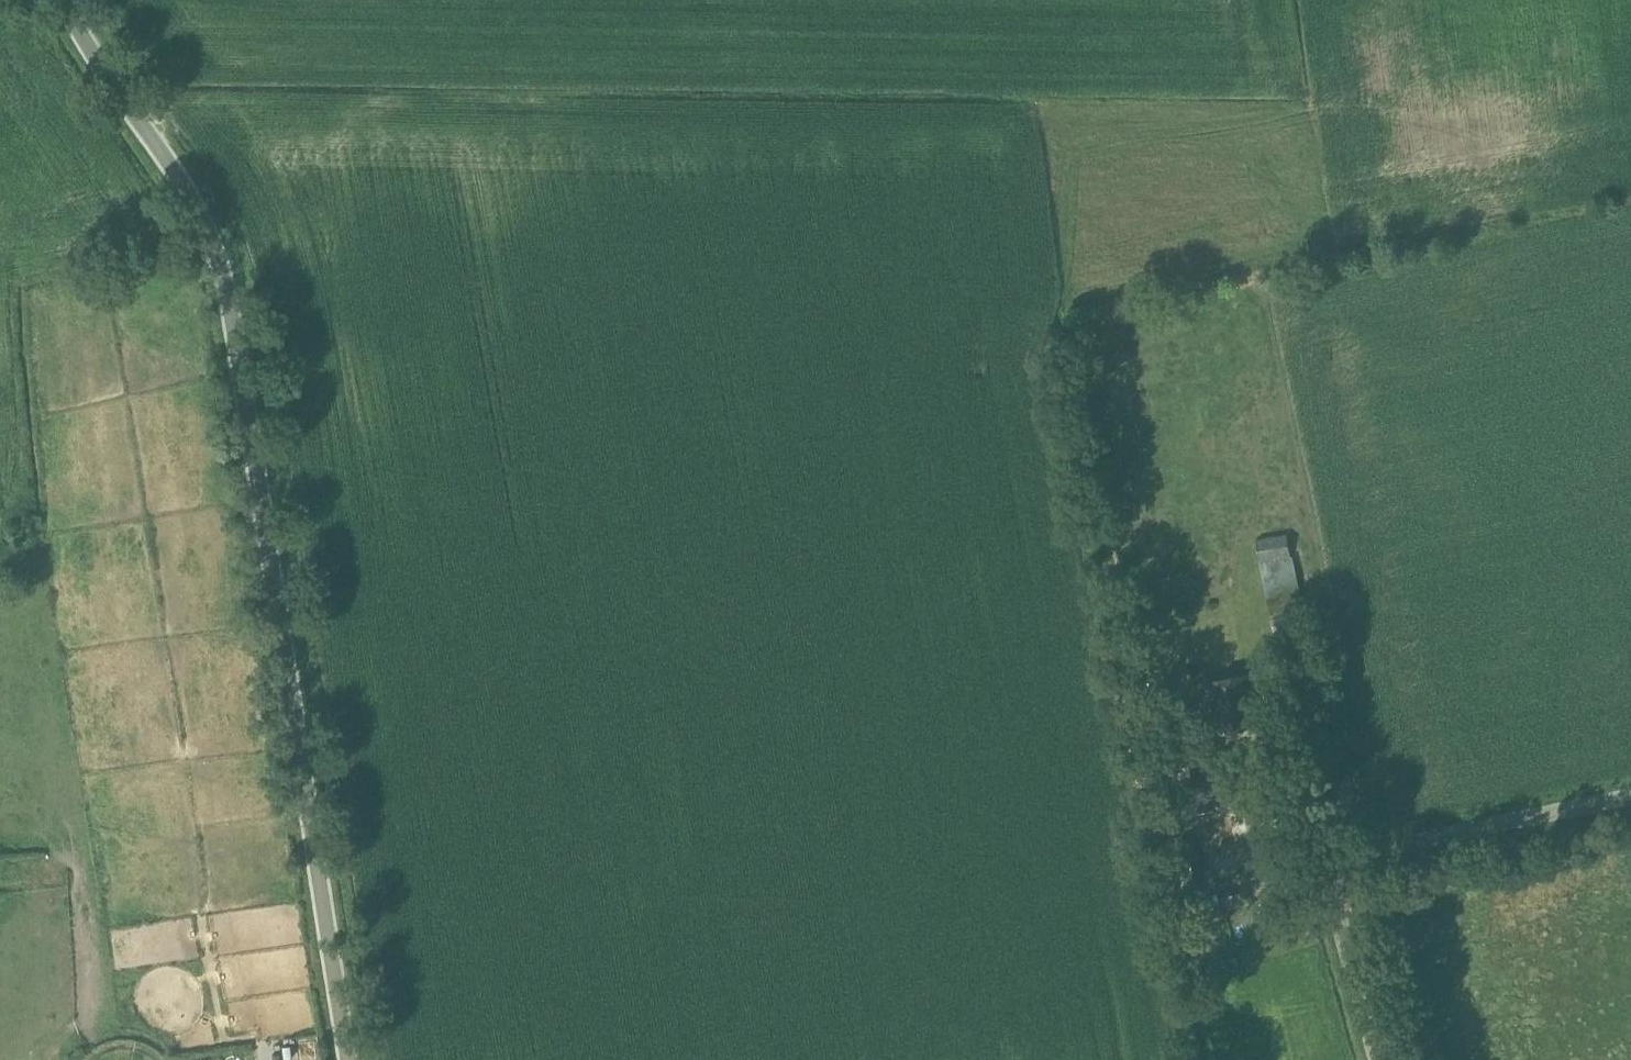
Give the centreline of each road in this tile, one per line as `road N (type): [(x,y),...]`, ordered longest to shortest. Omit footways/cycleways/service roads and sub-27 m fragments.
road 1 (unclassified): [(350,1059),(220,249),(204,204),(60,0)]
road 2 (unclassified): [(1378,1059),(1337,905),(1336,876),(1354,852),(1630,795)]

